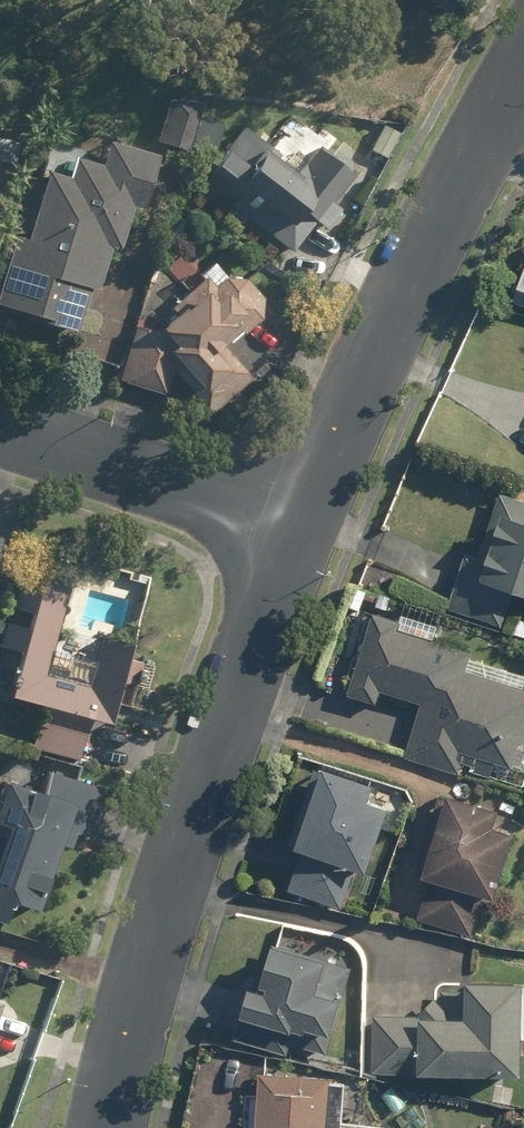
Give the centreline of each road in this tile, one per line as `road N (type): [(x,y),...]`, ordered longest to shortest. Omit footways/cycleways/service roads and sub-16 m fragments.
road 1 (residential): [(110,1127),(173,873),(300,523)]
road 2 (residential): [(300,523),(523,63)]
road 3 (residential): [(0,425),(300,523)]

